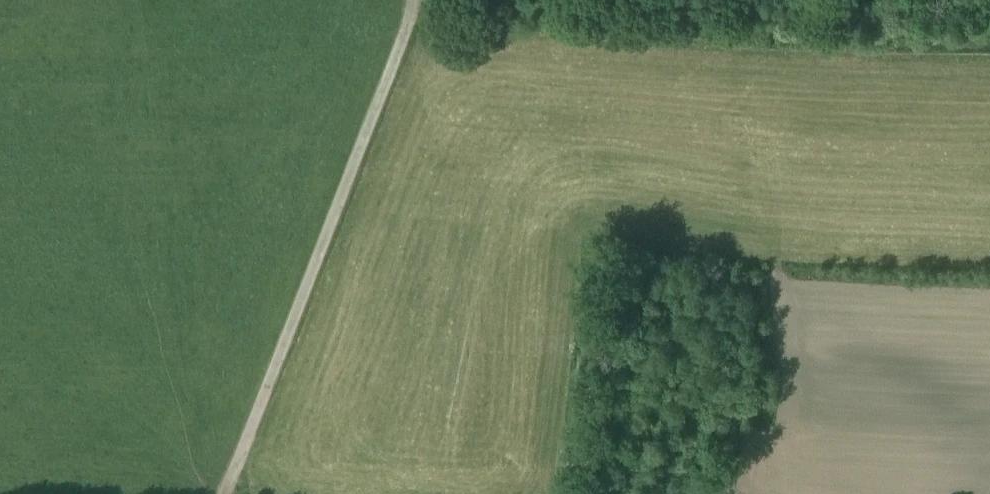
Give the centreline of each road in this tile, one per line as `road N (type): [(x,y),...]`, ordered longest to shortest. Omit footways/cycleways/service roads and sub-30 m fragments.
road 1 (track): [(407,0),(397,48),(227,493)]

